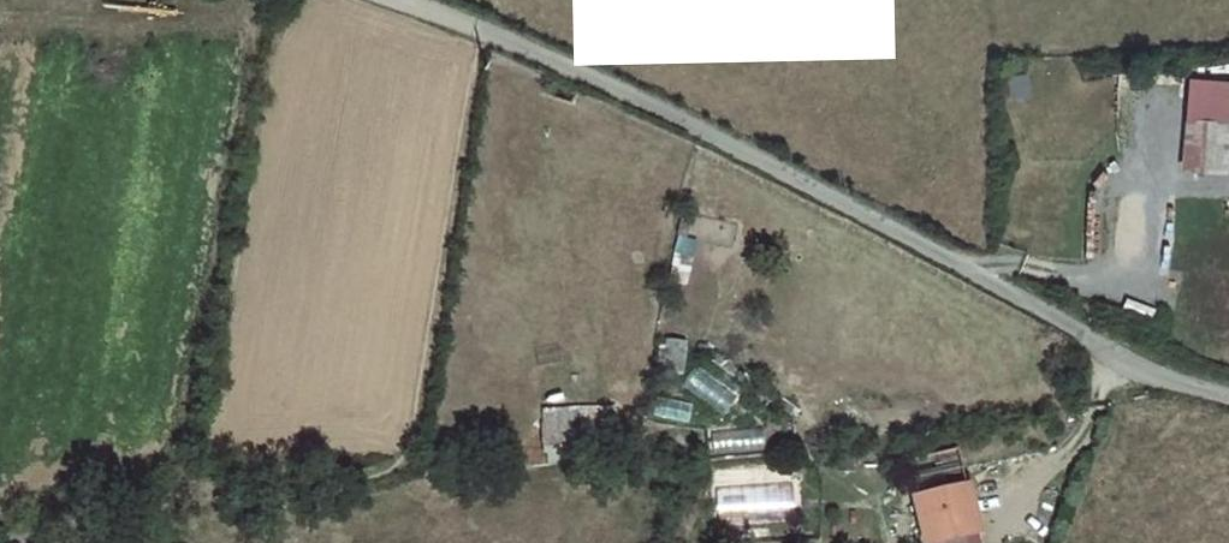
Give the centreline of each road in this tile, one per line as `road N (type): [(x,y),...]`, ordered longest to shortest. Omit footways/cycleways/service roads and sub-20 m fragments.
road 1 (residential): [(384,0),(756,162),(1147,373),(1228,393)]
road 2 (track): [(1147,373),(1091,408),(1058,464),(997,502)]

